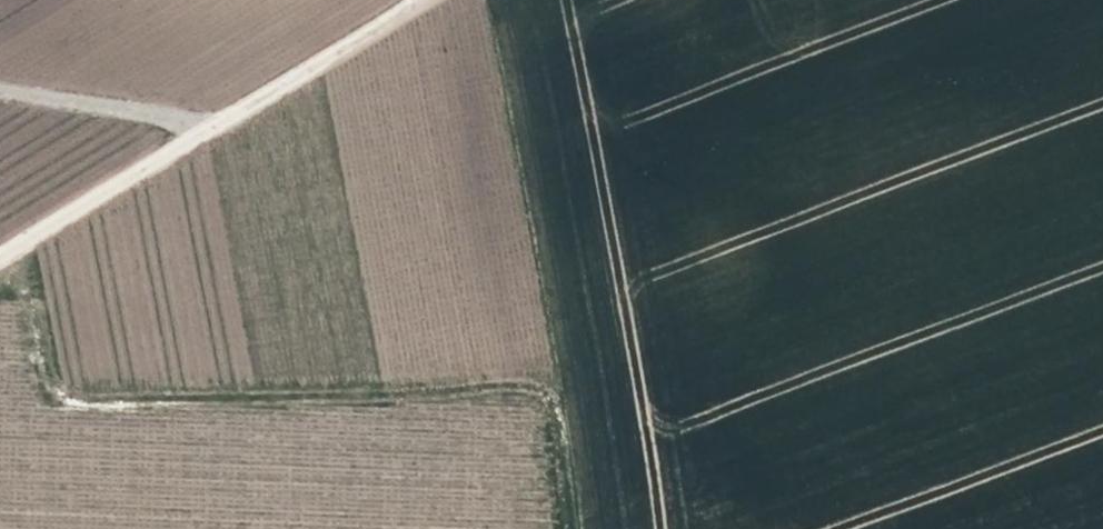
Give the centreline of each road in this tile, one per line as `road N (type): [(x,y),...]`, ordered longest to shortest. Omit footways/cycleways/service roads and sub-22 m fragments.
road 1 (track): [(19,245),(56,397),(547,389),(560,413),(577,528)]
road 2 (track): [(419,0),(0,257)]
road 3 (track): [(0,93),(165,113),(209,129)]

